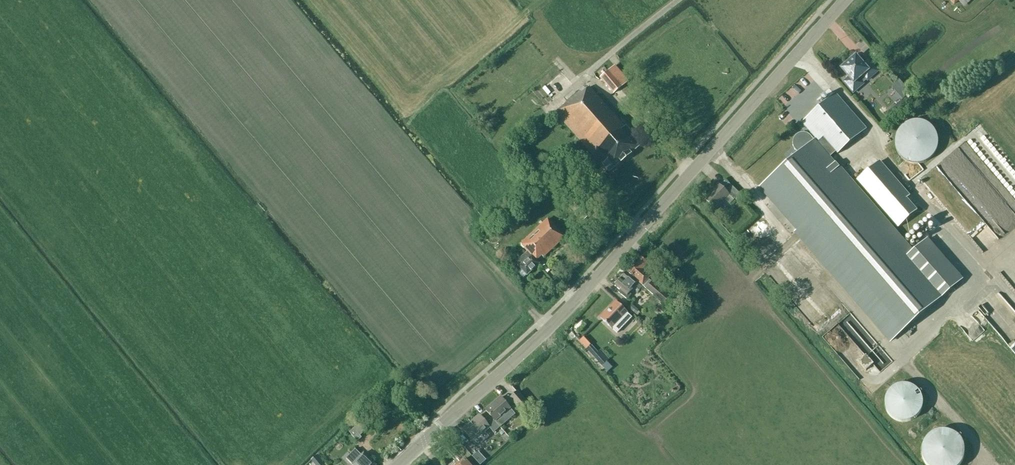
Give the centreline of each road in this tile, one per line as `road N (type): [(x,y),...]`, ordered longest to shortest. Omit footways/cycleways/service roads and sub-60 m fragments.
road 1 (tertiary): [(398,464),(557,322),(843,0)]
road 2 (track): [(679,0),(549,108)]

